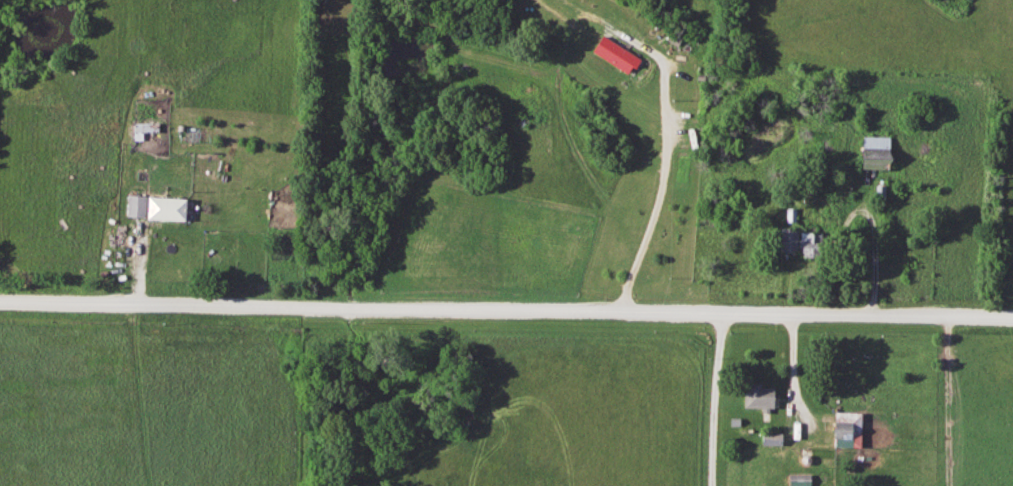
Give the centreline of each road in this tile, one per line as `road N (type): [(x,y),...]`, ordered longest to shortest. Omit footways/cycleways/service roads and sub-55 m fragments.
road 1 (residential): [(1012,314),(537,302),(151,310),(0,298)]

